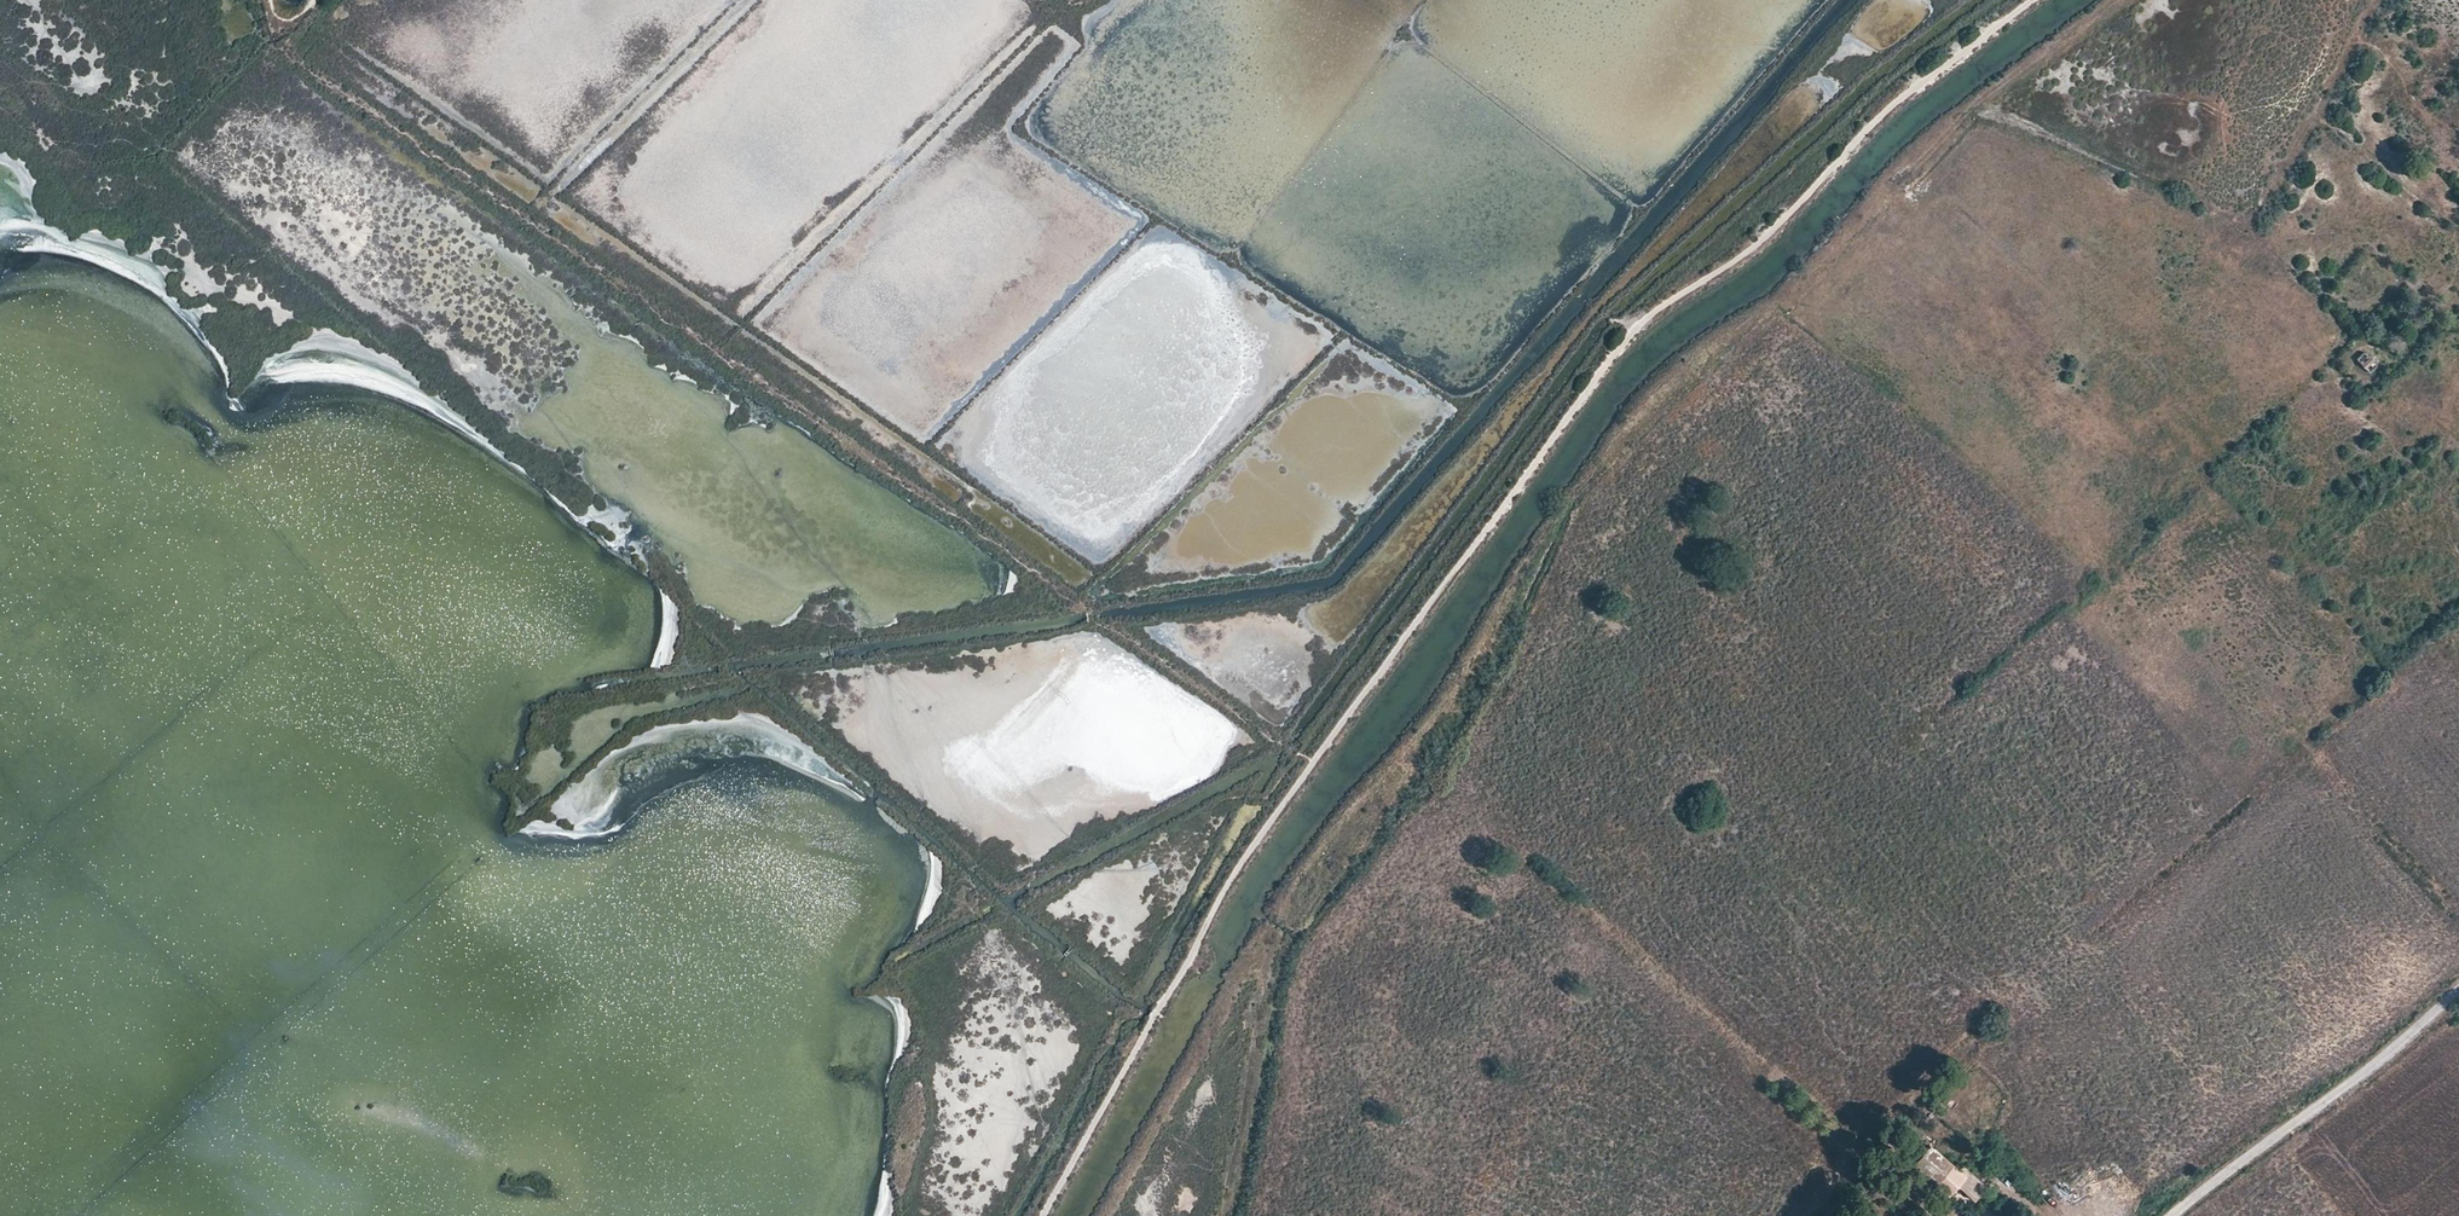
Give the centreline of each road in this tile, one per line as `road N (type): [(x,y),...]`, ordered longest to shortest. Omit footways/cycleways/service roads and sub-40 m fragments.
road 1 (track): [(1056,1215),(1301,776),(1493,521),(1918,98),(2045,0)]
road 2 (unclassified): [(2174,1215),(2458,994)]

